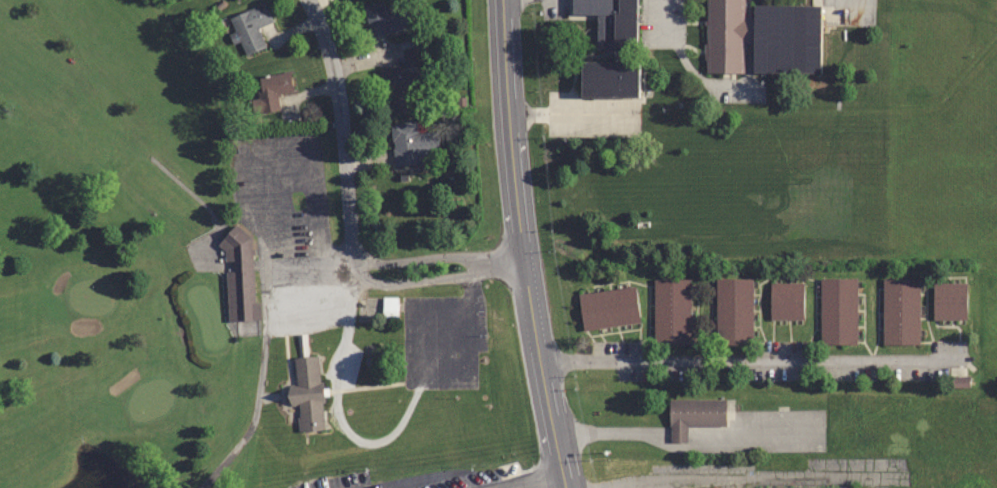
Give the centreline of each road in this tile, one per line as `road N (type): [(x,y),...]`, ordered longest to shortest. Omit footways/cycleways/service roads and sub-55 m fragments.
road 1 (primary): [(503,0),(531,294),(569,487)]
road 2 (residential): [(543,359),(949,361)]
road 3 (residential): [(355,255),(342,107),(309,0)]
road 4 (residential): [(355,255),(359,273),(386,285),(527,263)]
road 5 (residential): [(527,263),(457,256),(382,264),(355,255)]

